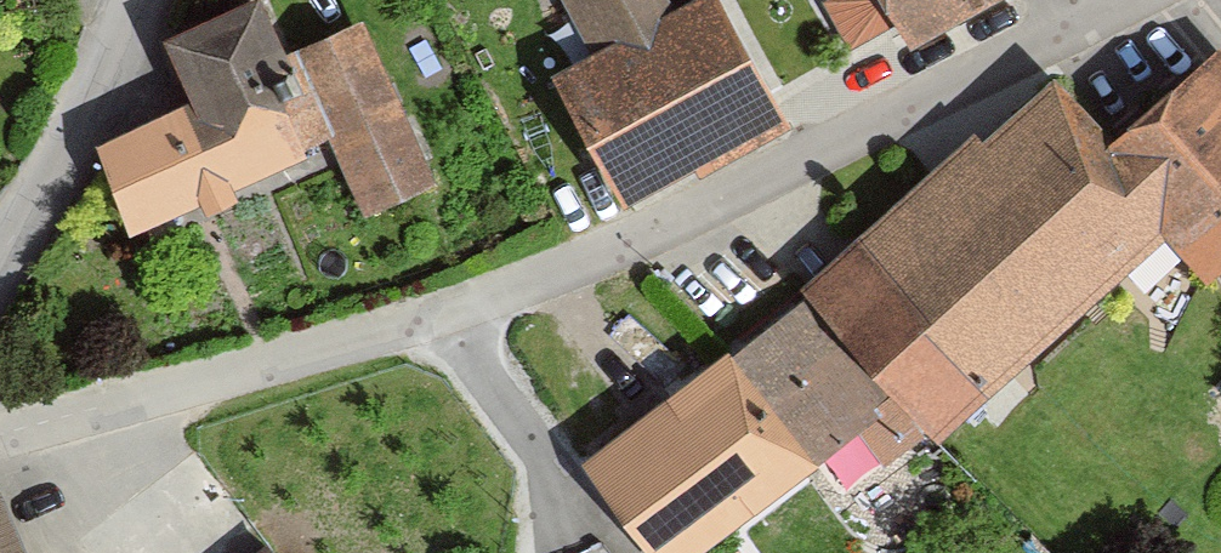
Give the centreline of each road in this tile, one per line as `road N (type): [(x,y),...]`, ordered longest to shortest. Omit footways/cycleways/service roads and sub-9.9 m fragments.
road 1 (residential): [(0,428),(446,314),(1072,29)]
road 2 (residential): [(0,250),(89,106),(137,0)]

